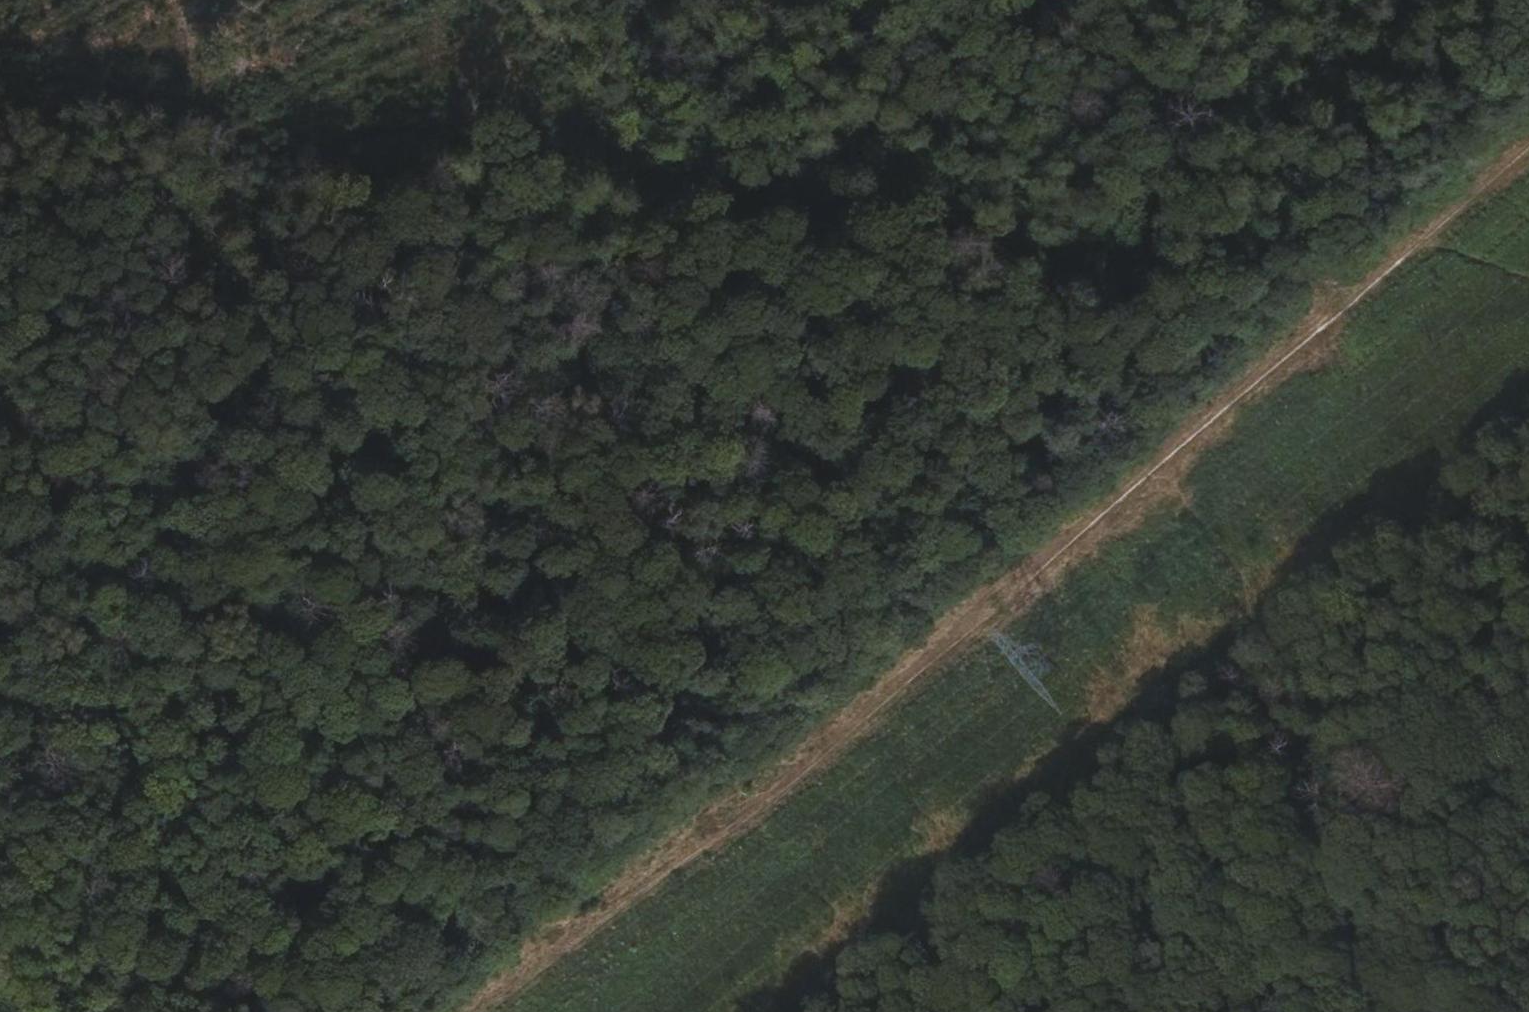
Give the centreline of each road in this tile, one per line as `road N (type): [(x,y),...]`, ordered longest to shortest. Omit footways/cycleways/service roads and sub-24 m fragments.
road 1 (track): [(486,1011),(986,605),(1364,276)]
road 2 (track): [(1364,276),(1528,140)]

